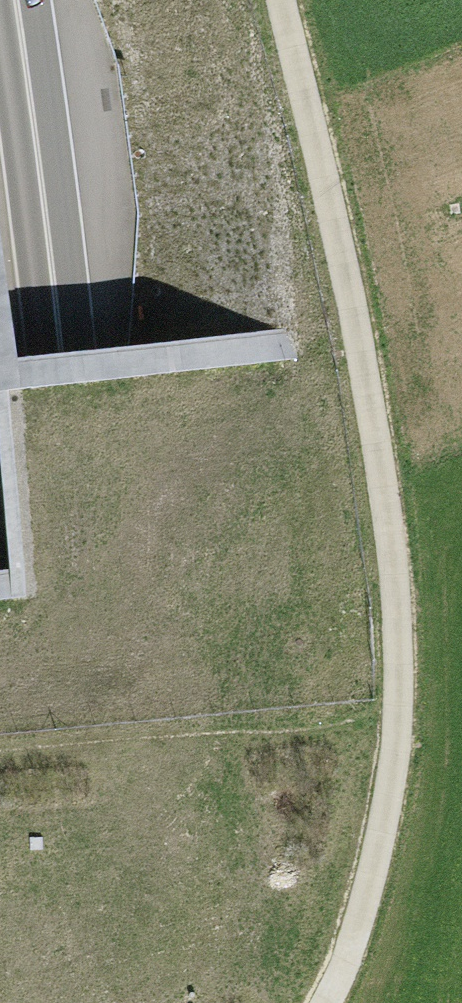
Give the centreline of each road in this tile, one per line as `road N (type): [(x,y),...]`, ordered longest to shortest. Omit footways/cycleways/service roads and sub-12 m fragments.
road 1 (track): [(324,1002),(403,820),(416,589),(360,245),(293,0)]
road 2 (trunk): [(96,1002),(88,658),(65,364),(16,0)]

